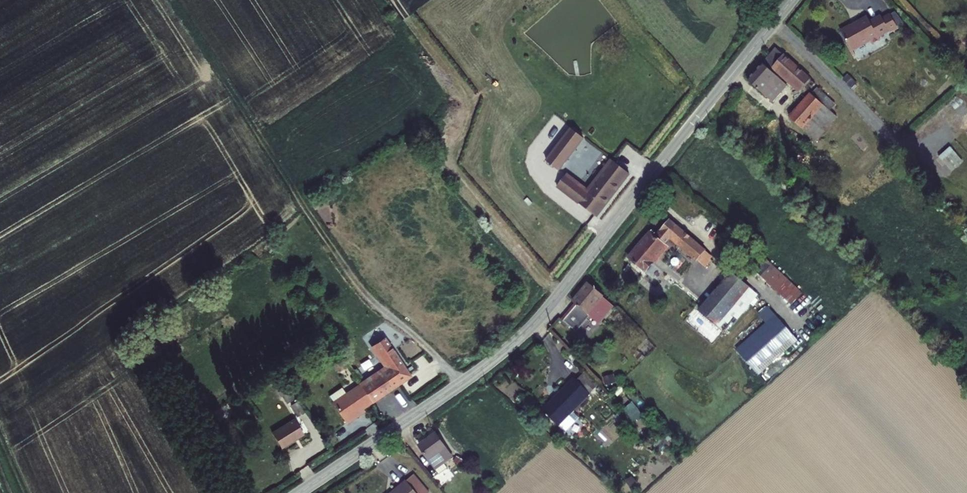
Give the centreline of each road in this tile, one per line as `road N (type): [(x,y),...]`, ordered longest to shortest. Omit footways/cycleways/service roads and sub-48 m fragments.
road 1 (unclassified): [(791,0),(537,323),(304,492)]

